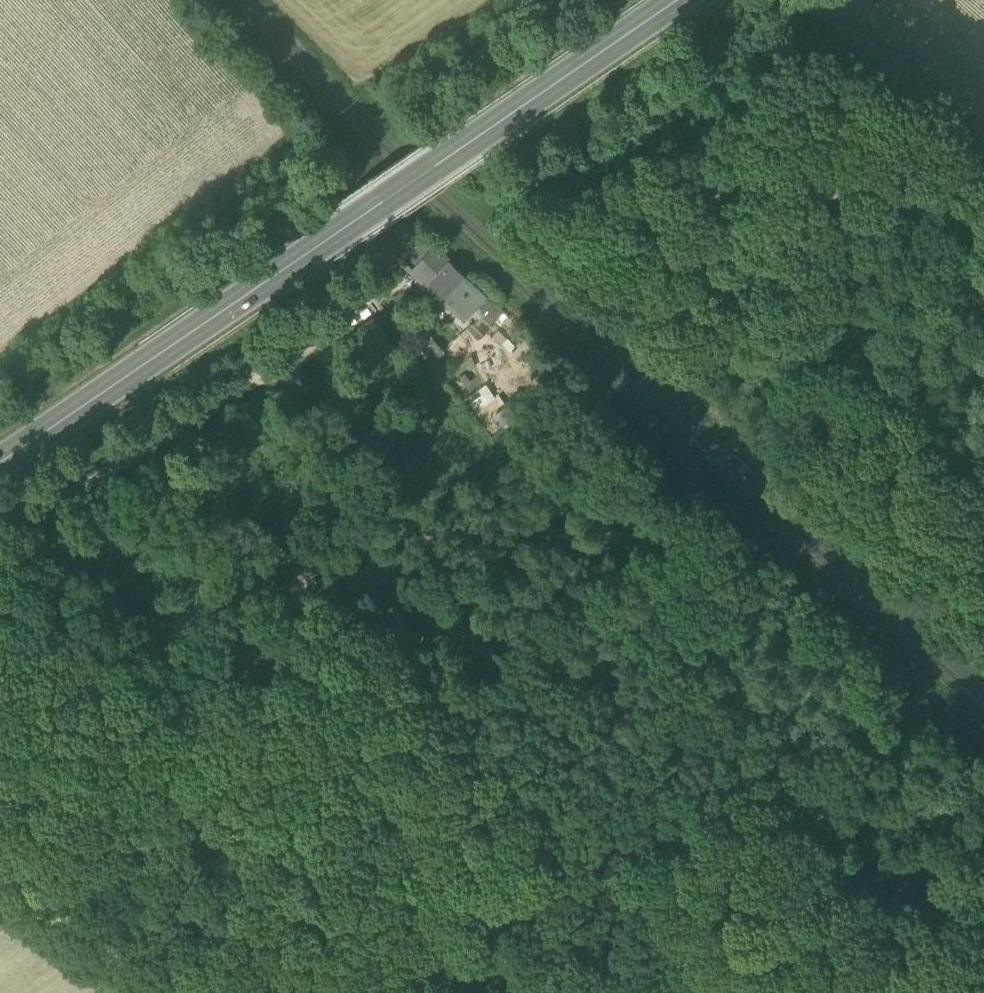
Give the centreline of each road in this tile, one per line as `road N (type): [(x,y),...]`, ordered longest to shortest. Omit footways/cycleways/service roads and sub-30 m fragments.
road 1 (track): [(451,992),(843,687)]
road 2 (track): [(0,540),(388,300)]
road 3 (motorway): [(357,217),(0,458)]
road 4 (motorway): [(357,217),(672,0)]
road 5 (track): [(168,992),(0,870)]

